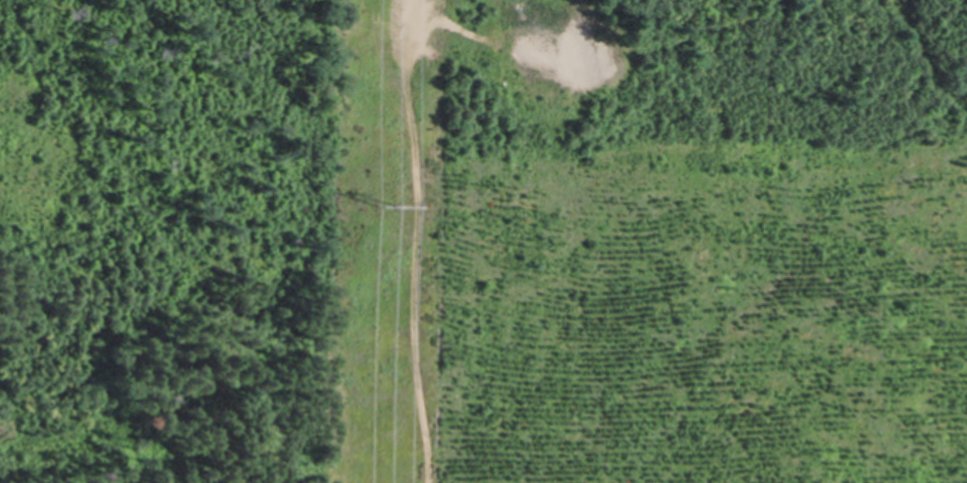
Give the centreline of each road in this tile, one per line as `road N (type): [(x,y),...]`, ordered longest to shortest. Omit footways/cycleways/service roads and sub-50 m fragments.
road 1 (track): [(427,482),(415,329),(410,60),(419,0)]

